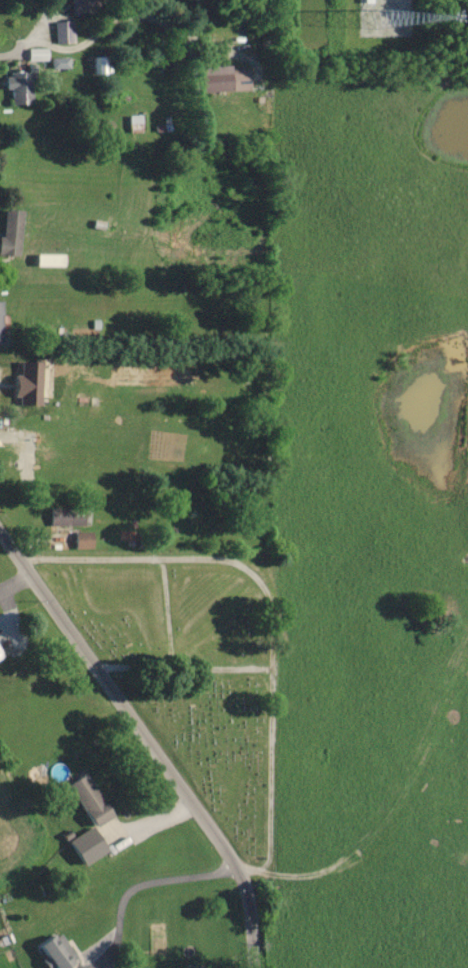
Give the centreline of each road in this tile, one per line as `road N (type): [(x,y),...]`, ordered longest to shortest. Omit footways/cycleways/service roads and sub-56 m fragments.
road 1 (residential): [(249,967),(247,900),(230,852),(0,510)]

